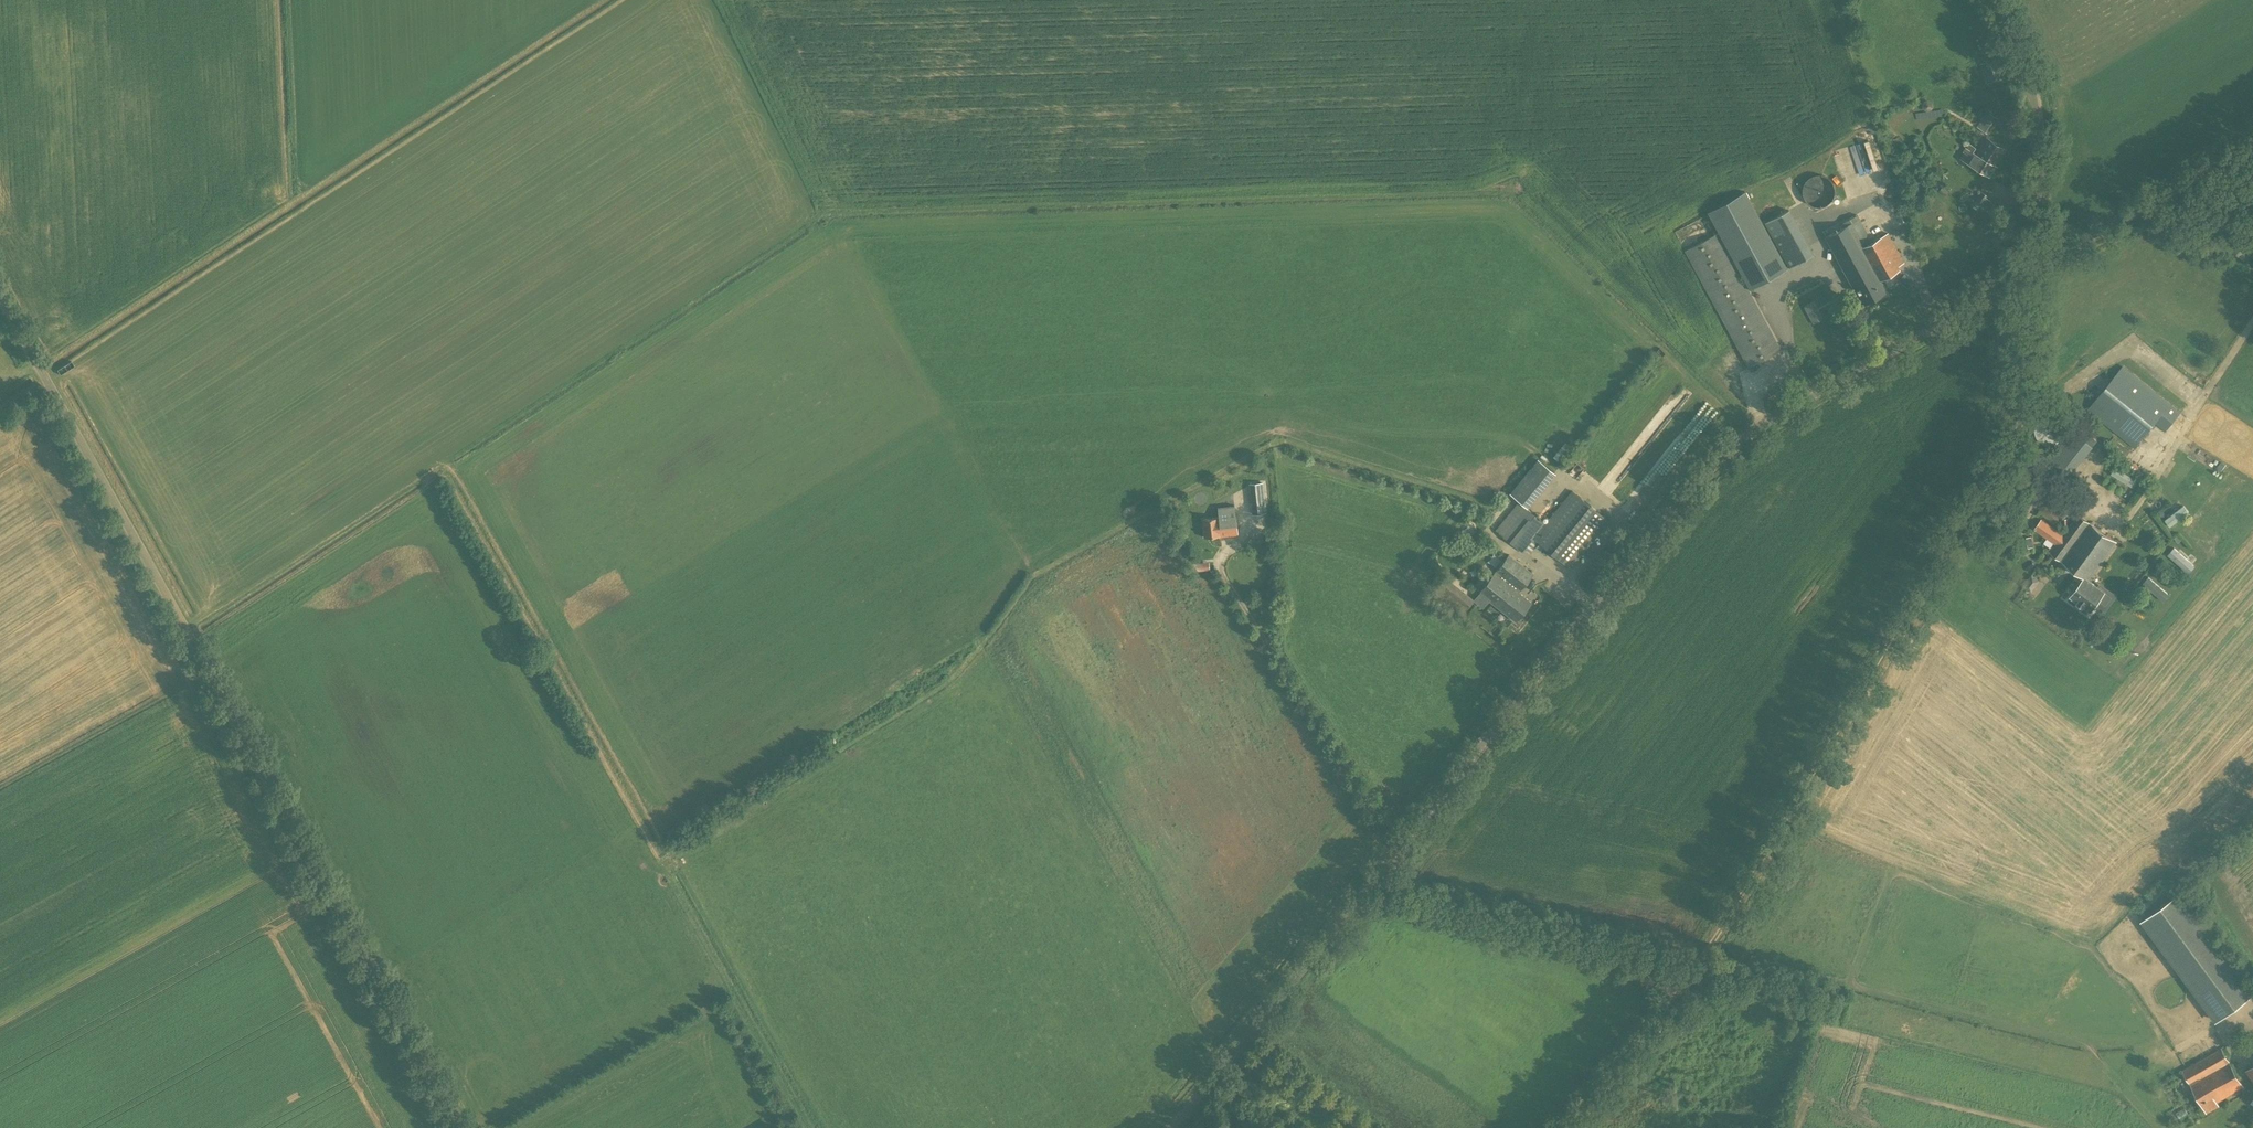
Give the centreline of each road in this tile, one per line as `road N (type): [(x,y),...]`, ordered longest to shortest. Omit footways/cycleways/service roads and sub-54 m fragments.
road 1 (tertiary): [(1170,1127),(1710,469),(1760,426),(2022,276)]
road 2 (unclassified): [(463,1127),(0,297)]
road 3 (track): [(2008,446),(1710,950),(1556,1127)]
road 4 (unclassified): [(2035,269),(2037,121),(2029,75),(1997,0)]
road 5 (tertiary): [(2035,269),(2252,154)]
road 6 (unclassified): [(2022,276),(2025,405),(2008,446)]

